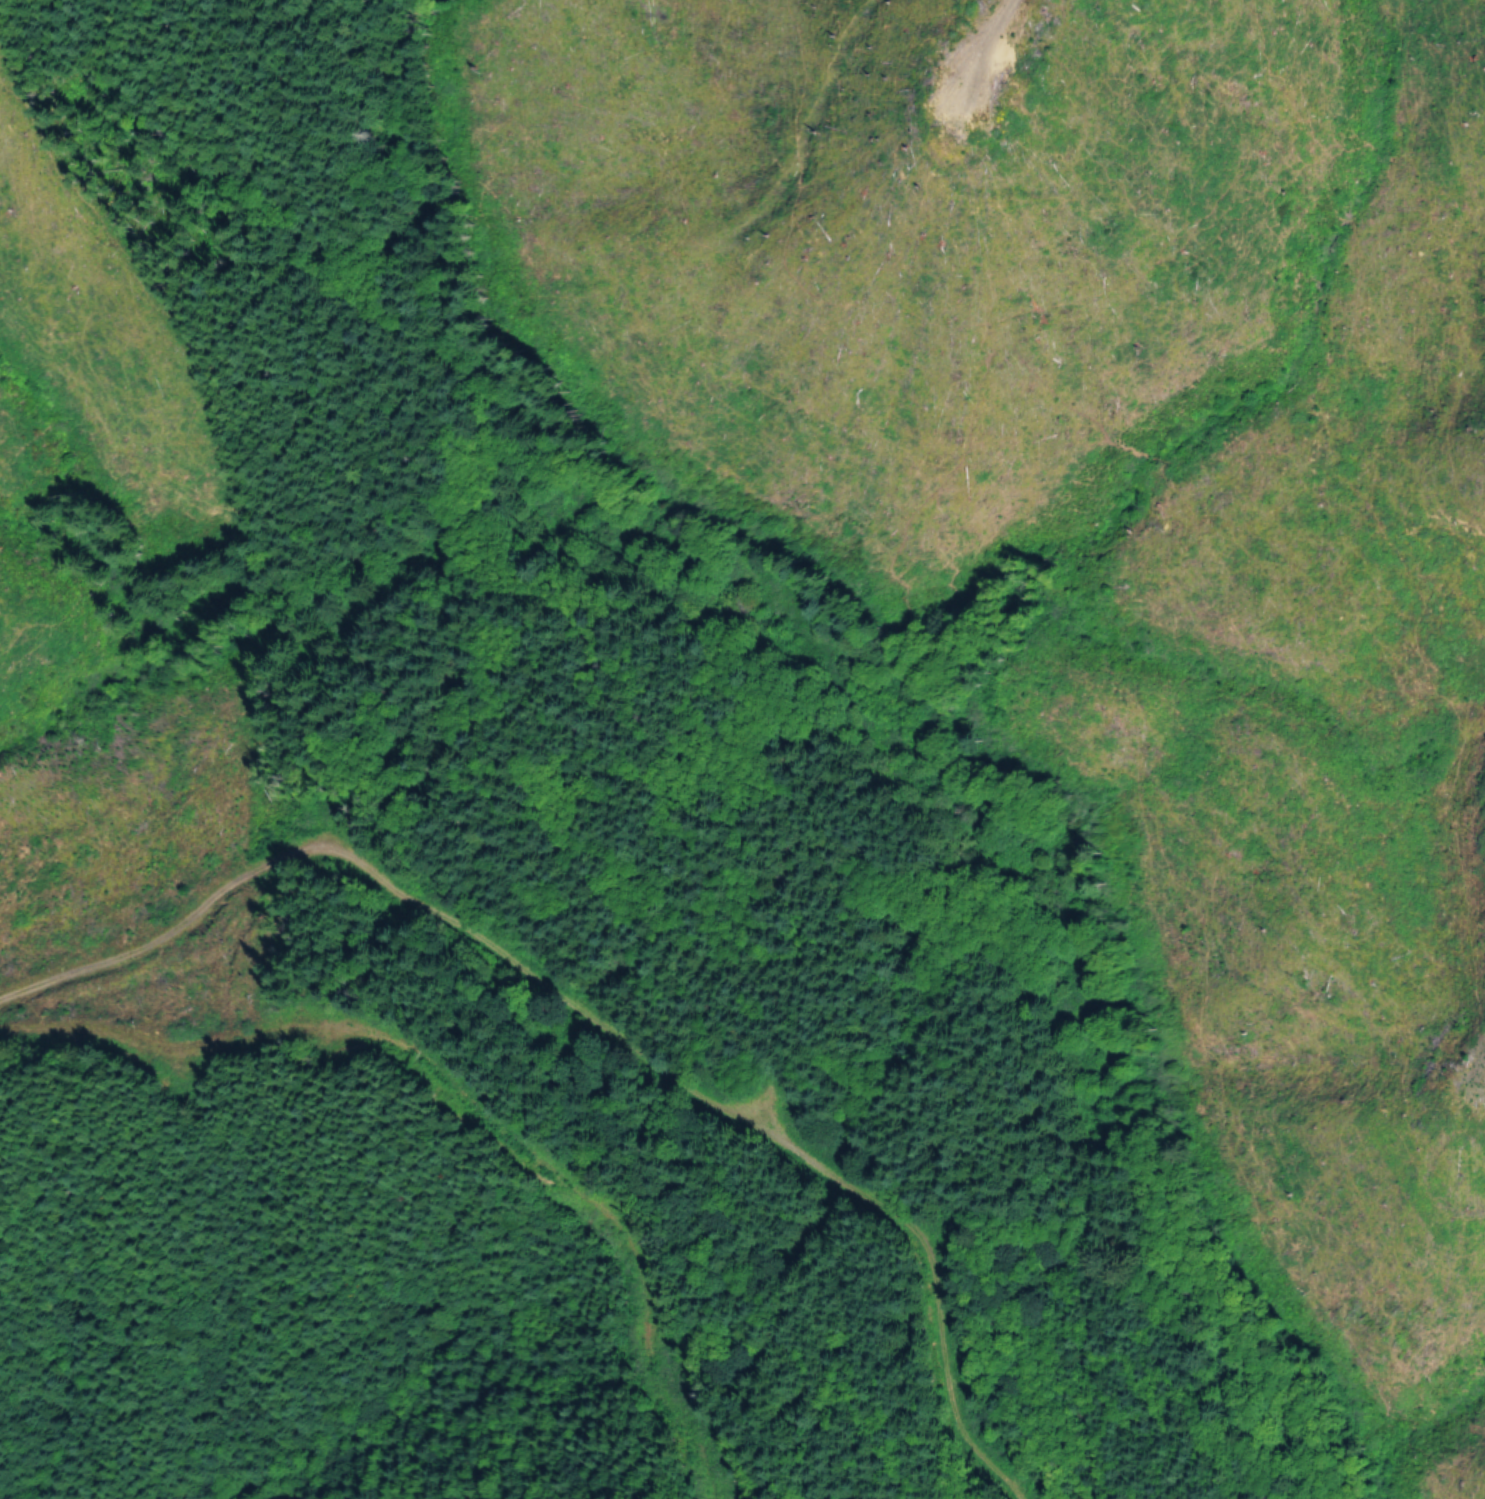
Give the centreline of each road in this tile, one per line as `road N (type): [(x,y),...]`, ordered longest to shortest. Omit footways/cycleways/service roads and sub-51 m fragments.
road 1 (track): [(1008,1498),(946,1400),(924,1263),(884,1185),(844,1131),(649,1053),(554,992),(397,847),(350,826),(0,993)]
road 2 (track): [(1484,698),(1469,800),(1484,871)]

